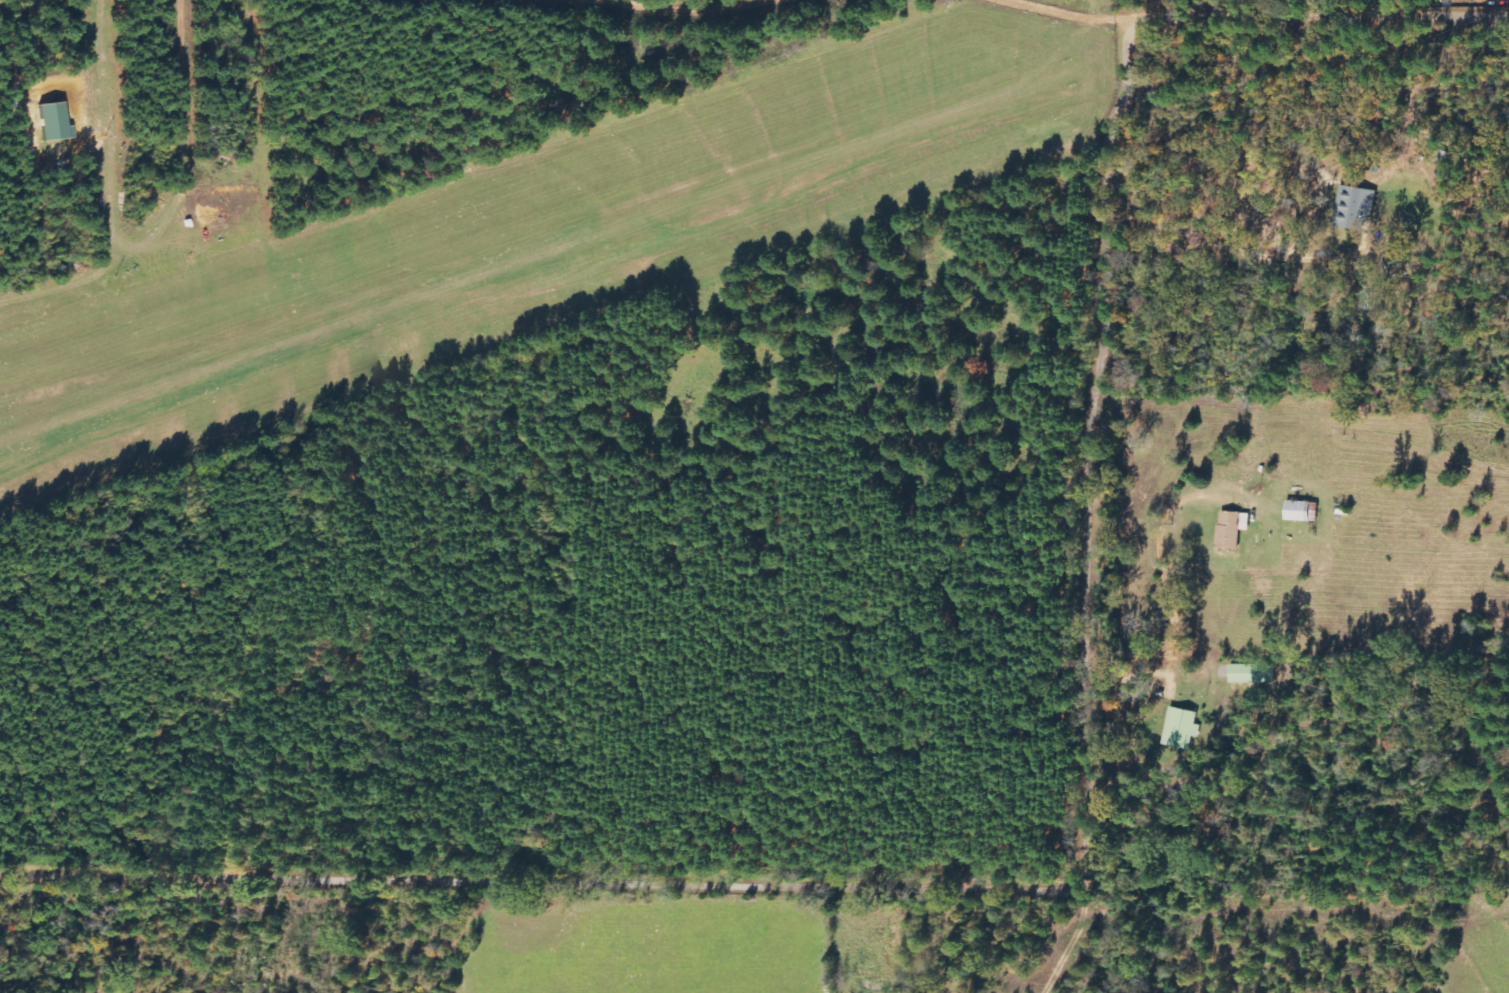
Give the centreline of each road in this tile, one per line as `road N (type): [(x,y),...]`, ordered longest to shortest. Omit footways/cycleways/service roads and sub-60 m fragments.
road 1 (residential): [(1123,116),(1088,494),(1087,866),(1085,878),(1065,893),(145,875),(120,886),(0,885)]
road 2 (residential): [(1123,116),(1135,44),(1146,24),(1168,17),(1508,17)]

